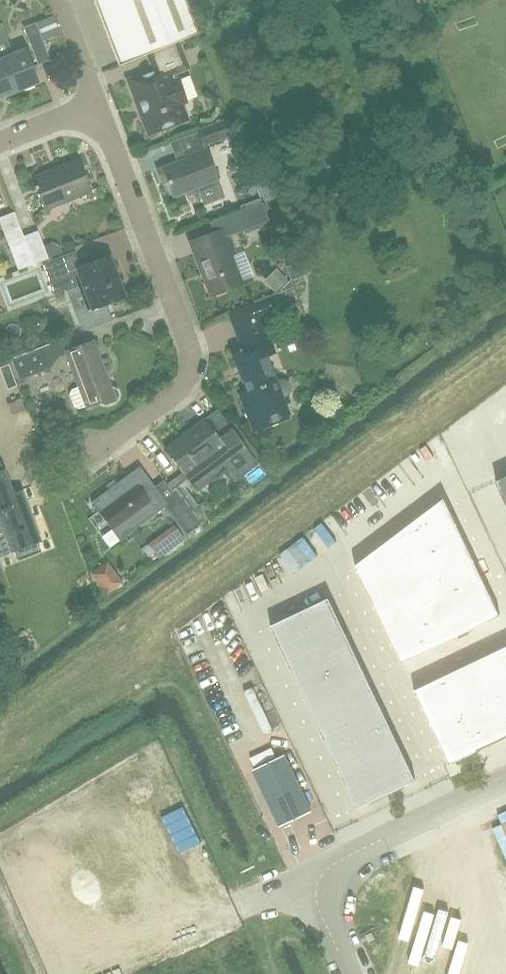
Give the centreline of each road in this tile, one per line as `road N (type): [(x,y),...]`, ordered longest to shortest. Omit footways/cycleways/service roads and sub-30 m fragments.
road 1 (residential): [(65,471),(183,389),(191,371),(190,344),(99,108)]
road 2 (unclassified): [(505,780),(304,876)]

